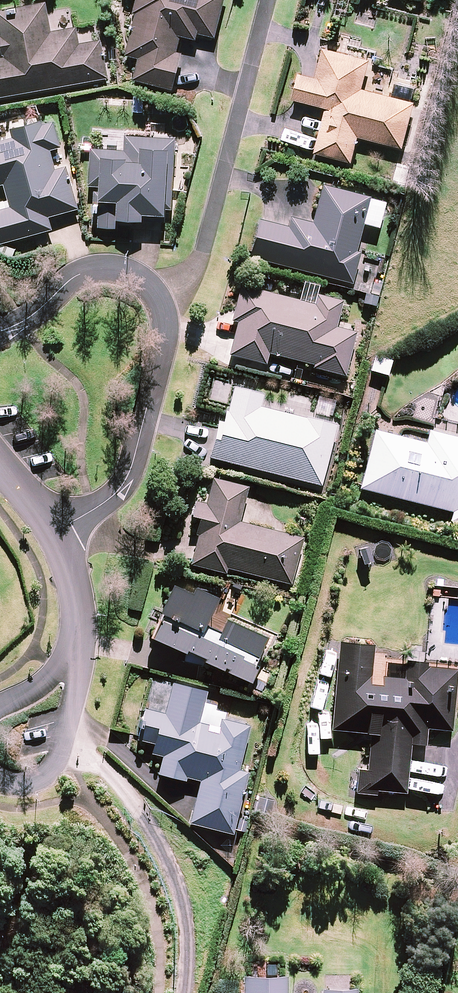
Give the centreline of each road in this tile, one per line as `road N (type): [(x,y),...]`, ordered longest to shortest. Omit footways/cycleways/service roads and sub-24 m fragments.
road 1 (residential): [(163,303),(210,234),(268,0)]
road 2 (residential): [(163,303),(161,357),(125,481),(59,536)]
road 3 (residential): [(0,333),(95,267),(140,276),(163,303)]
road 4 (residential): [(77,658),(61,763),(37,778),(0,776)]
road 5 (residential): [(59,536),(78,590),(77,658)]

